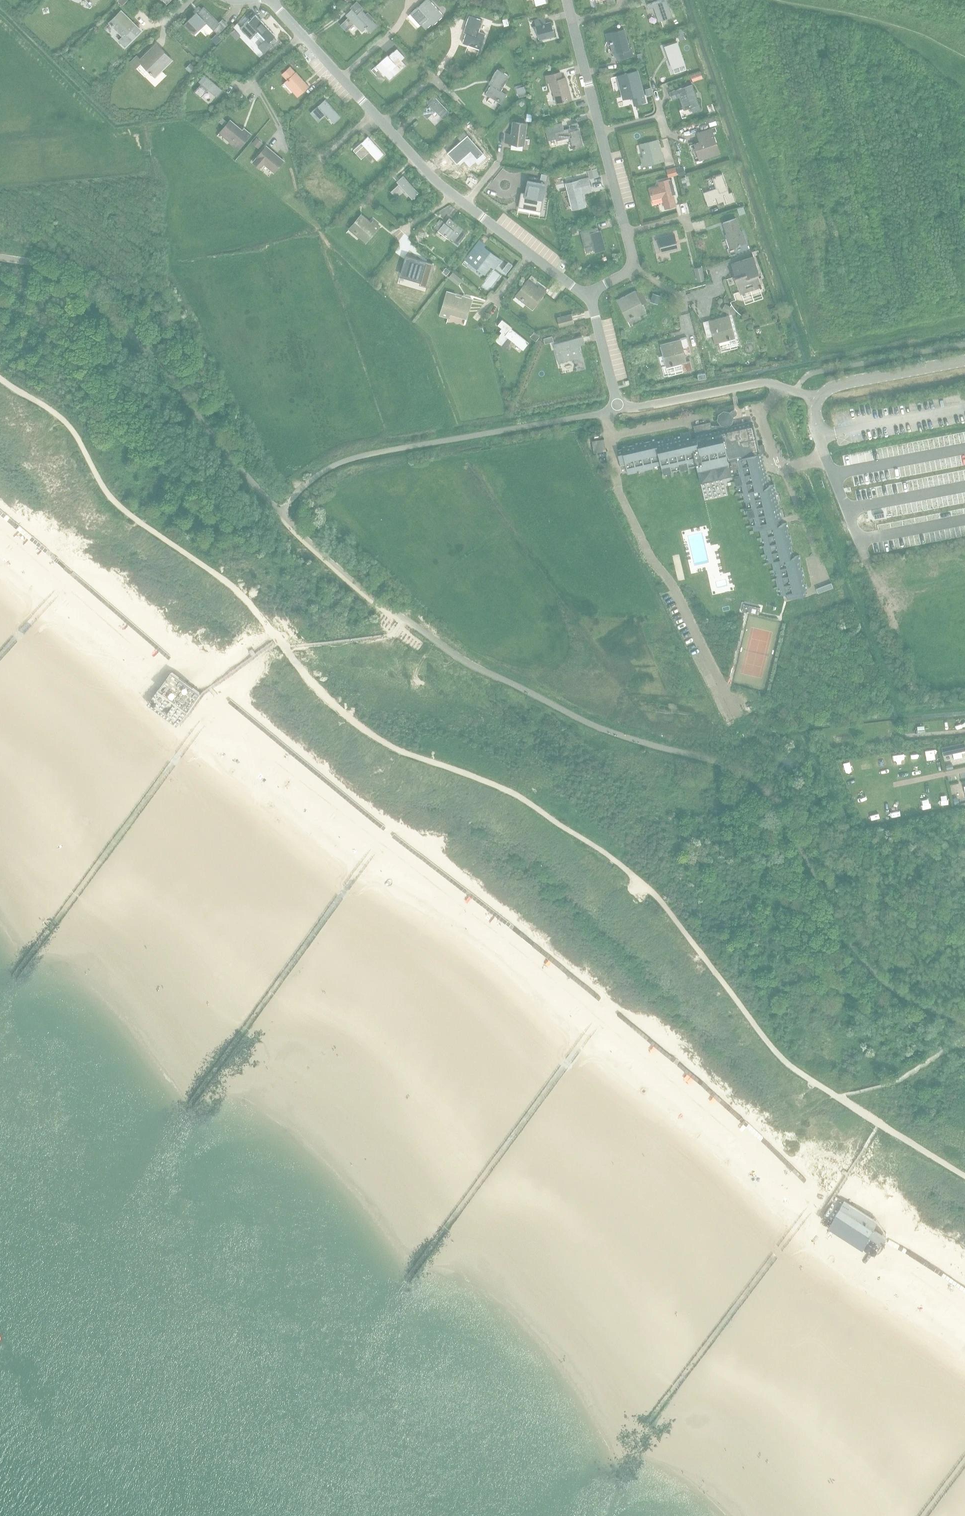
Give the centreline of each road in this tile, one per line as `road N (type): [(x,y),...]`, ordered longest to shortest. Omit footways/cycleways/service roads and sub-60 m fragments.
road 1 (unclassified): [(619,410),(344,461),(308,482),(280,513)]
road 2 (unclassified): [(619,410),(767,382),(818,399),(854,381),(964,360)]

